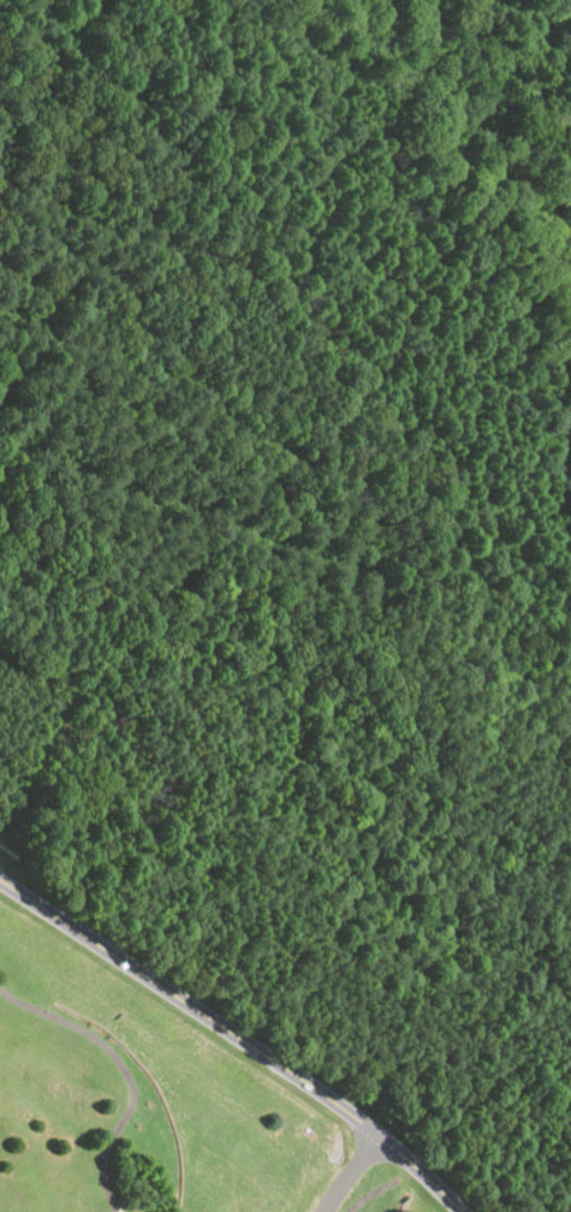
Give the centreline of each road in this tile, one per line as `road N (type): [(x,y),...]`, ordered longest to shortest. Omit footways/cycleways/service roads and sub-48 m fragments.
road 1 (tertiary): [(461,1211),(317,1089),(0,879)]

